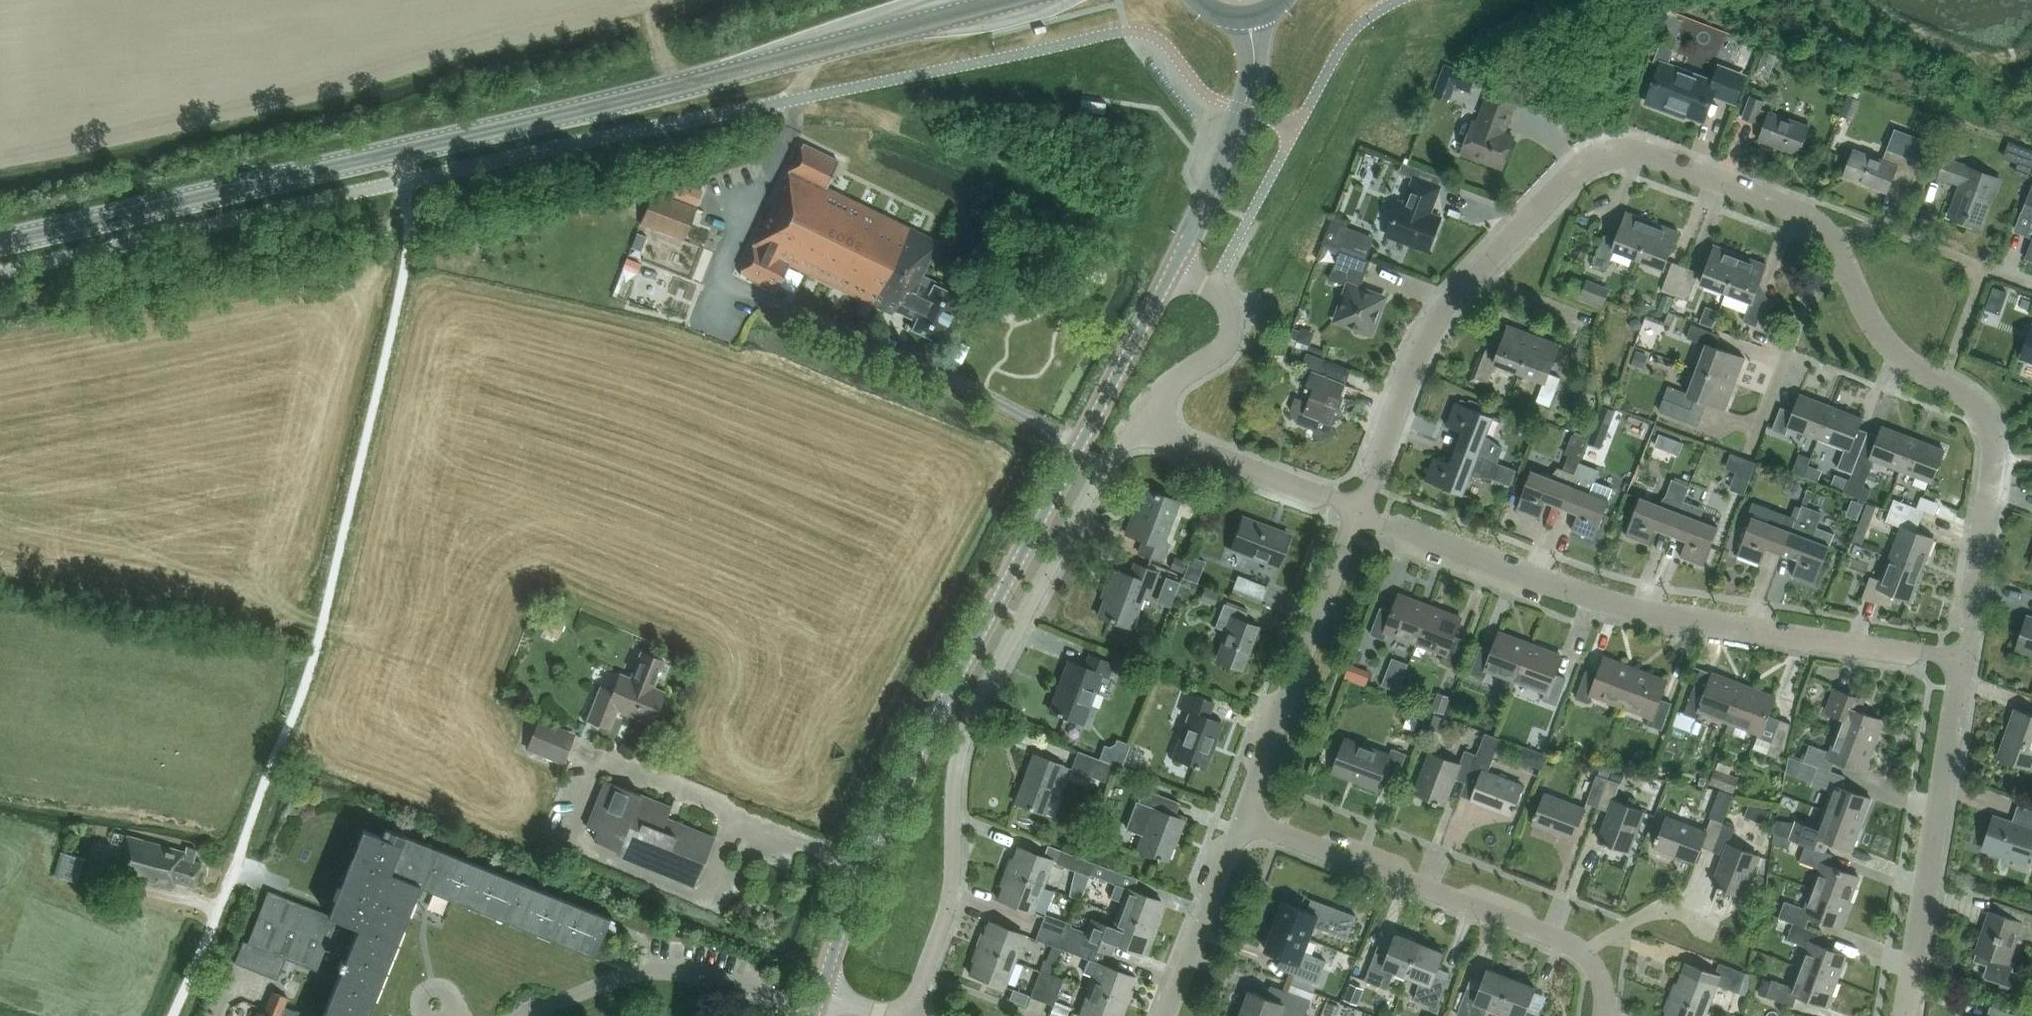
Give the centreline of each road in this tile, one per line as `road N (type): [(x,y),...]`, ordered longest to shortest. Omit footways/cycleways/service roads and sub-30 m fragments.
road 1 (residential): [(1963,659),(1994,457),(1980,410),(1881,336),(1821,226),(1641,152),(1584,166),(1451,302),(1423,345),(1358,511)]
road 2 (secondary): [(0,243),(531,122),(1011,0)]
road 3 (tertiary): [(821,993),(882,821),(1175,266)]
road 4 (residential): [(906,1015),(948,905),(955,772),(970,718),(1105,462),(1138,416)]
road 5 (unclassified): [(1963,659),(1609,604),(1358,511)]
road 6 (track): [(294,717),(315,658),(407,257),(407,181)]
road 7 (residential): [(1604,1015),(1601,979),(1578,948),(1242,819)]
road 8 (unclassified): [(1905,1015),(1963,659)]
road 9 (residential): [(1242,819),(1358,511)]
road 10 (unclassified): [(174,1015),(294,717)]
road 11 (tertiary): [(1175,266),(1253,78),(1249,17)]
road 12 (unclassified): [(1358,511),(1176,442),(1138,416)]
road 13 (unclassified): [(1138,416),(1222,349),(1233,325),(1223,296),(1175,266)]
road 14 (residential): [(1168,1015),(1242,819)]

